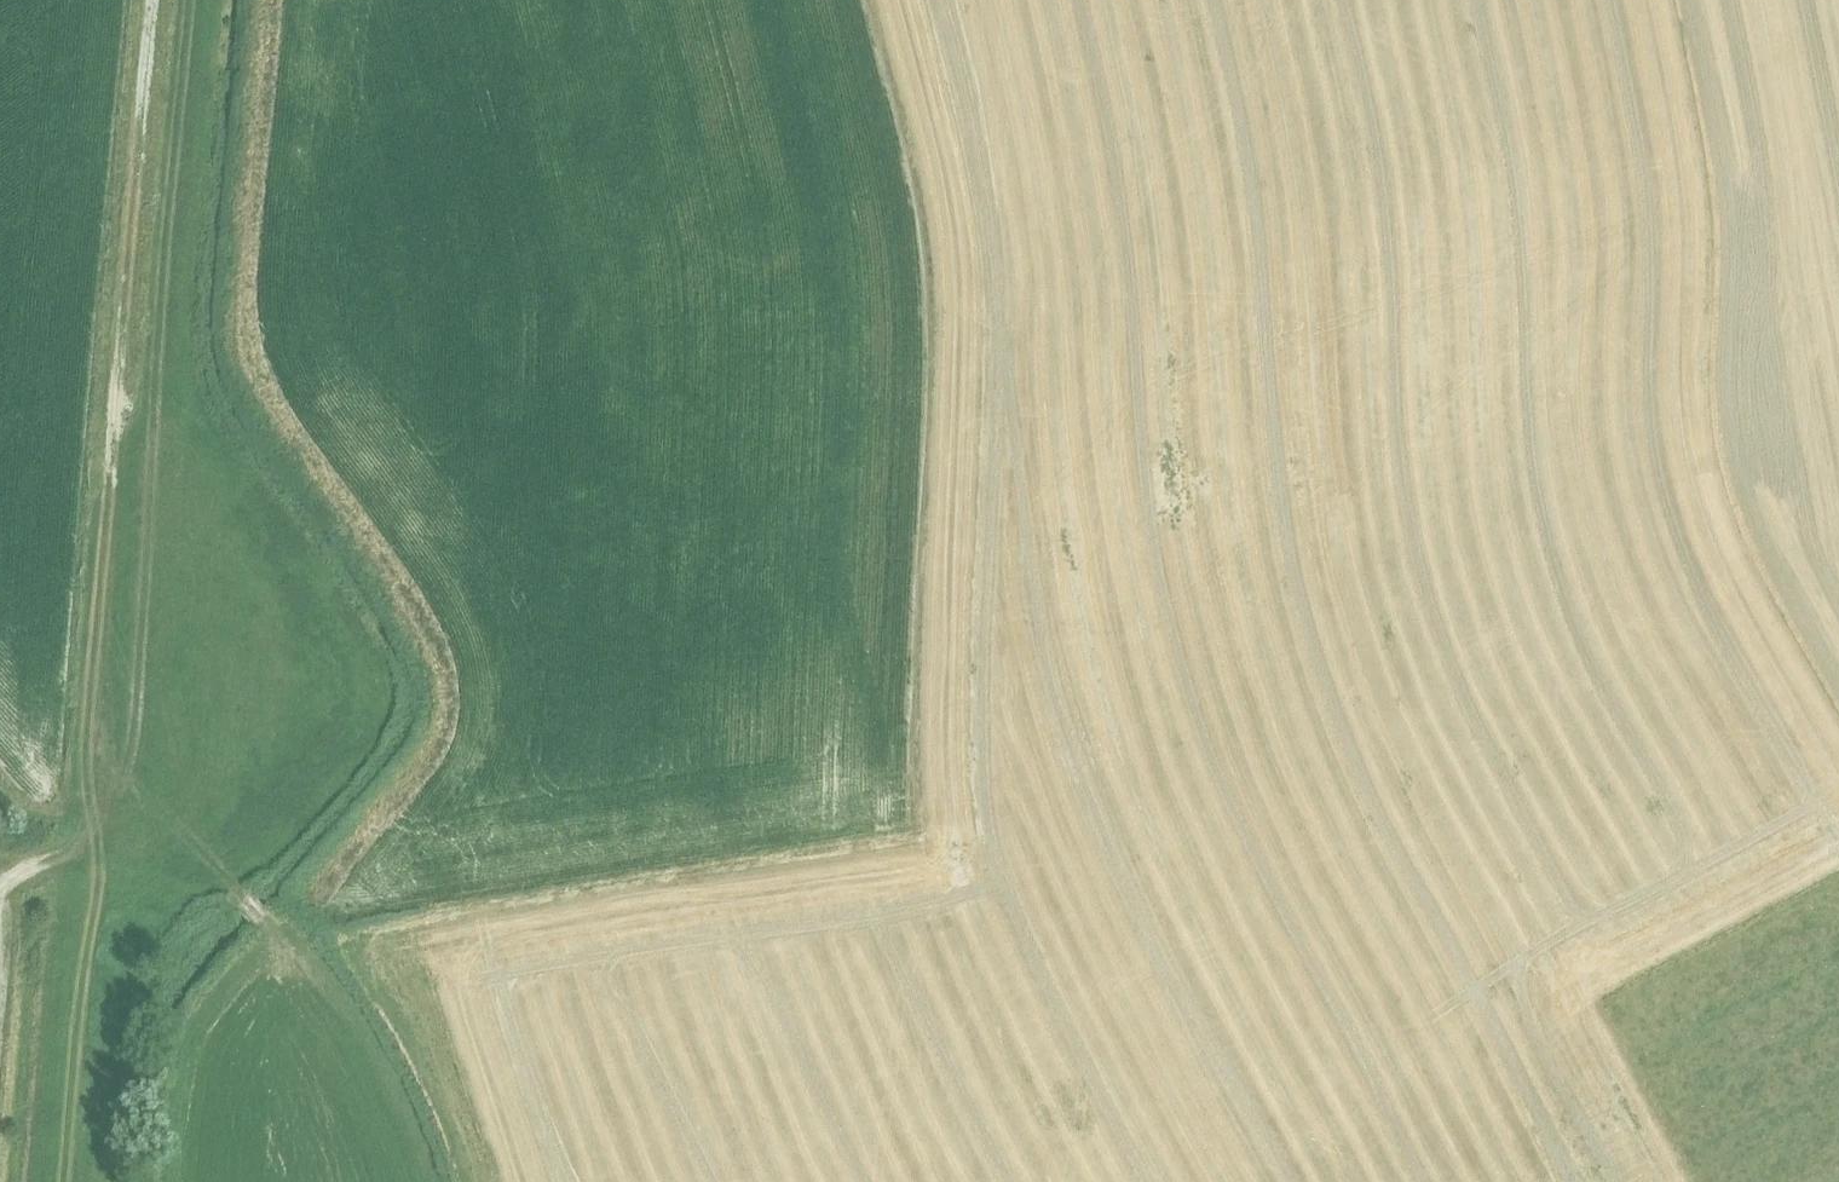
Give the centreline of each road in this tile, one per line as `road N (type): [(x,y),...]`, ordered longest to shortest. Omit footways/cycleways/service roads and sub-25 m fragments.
road 1 (track): [(0,902),(57,851),(135,0)]

